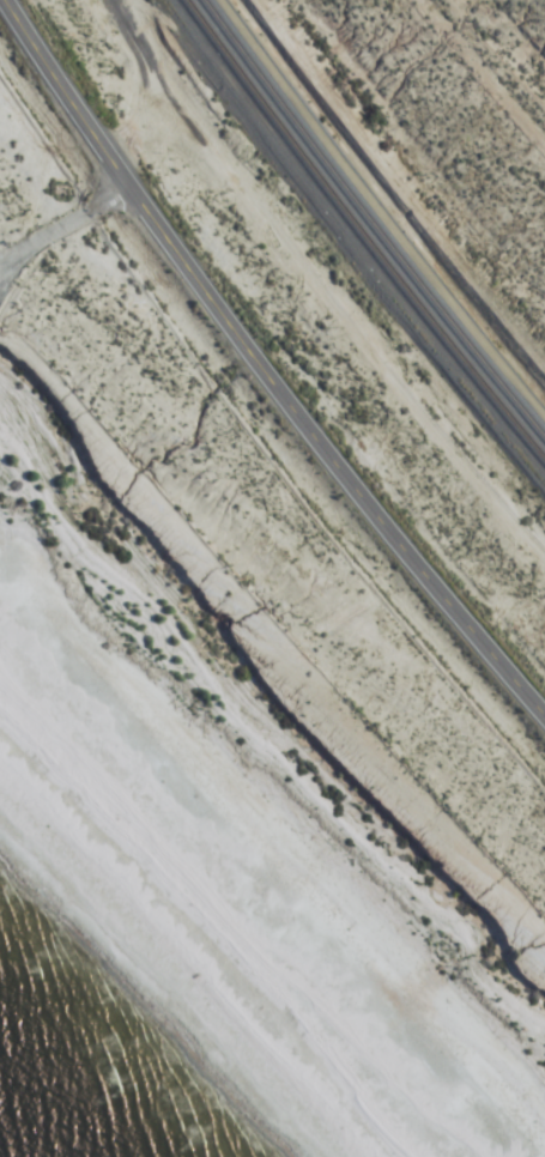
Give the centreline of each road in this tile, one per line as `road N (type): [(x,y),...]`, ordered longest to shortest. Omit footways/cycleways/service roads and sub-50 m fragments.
road 1 (secondary): [(4,0),(125,189),(544,713)]
road 2 (residential): [(132,769),(422,567)]
road 3 (residential): [(125,189),(0,269)]

